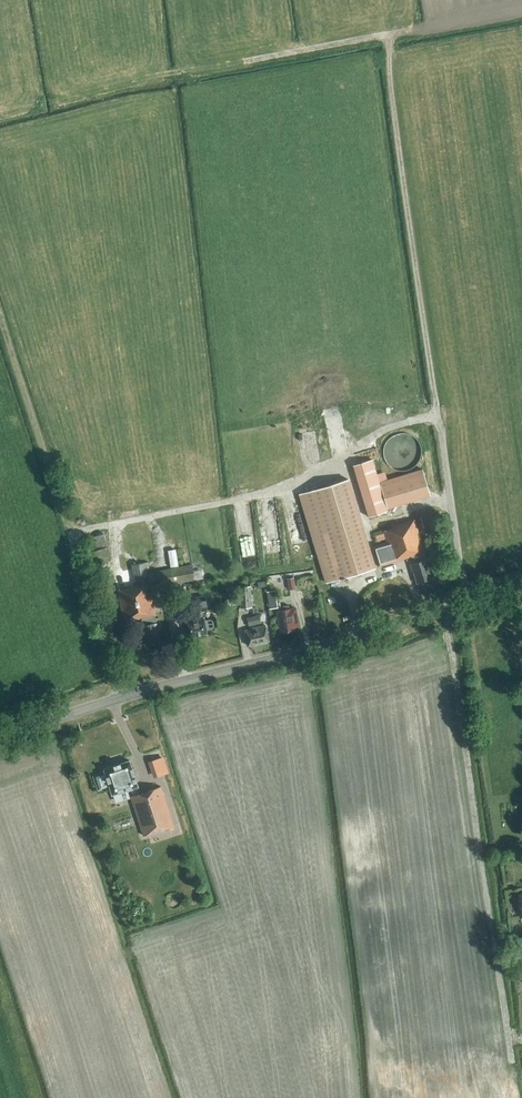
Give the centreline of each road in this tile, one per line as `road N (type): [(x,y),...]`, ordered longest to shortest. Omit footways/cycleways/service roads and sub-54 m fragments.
road 1 (tertiary): [(0,737),(521,587)]
road 2 (track): [(449,607),(511,1044),(521,1043)]

